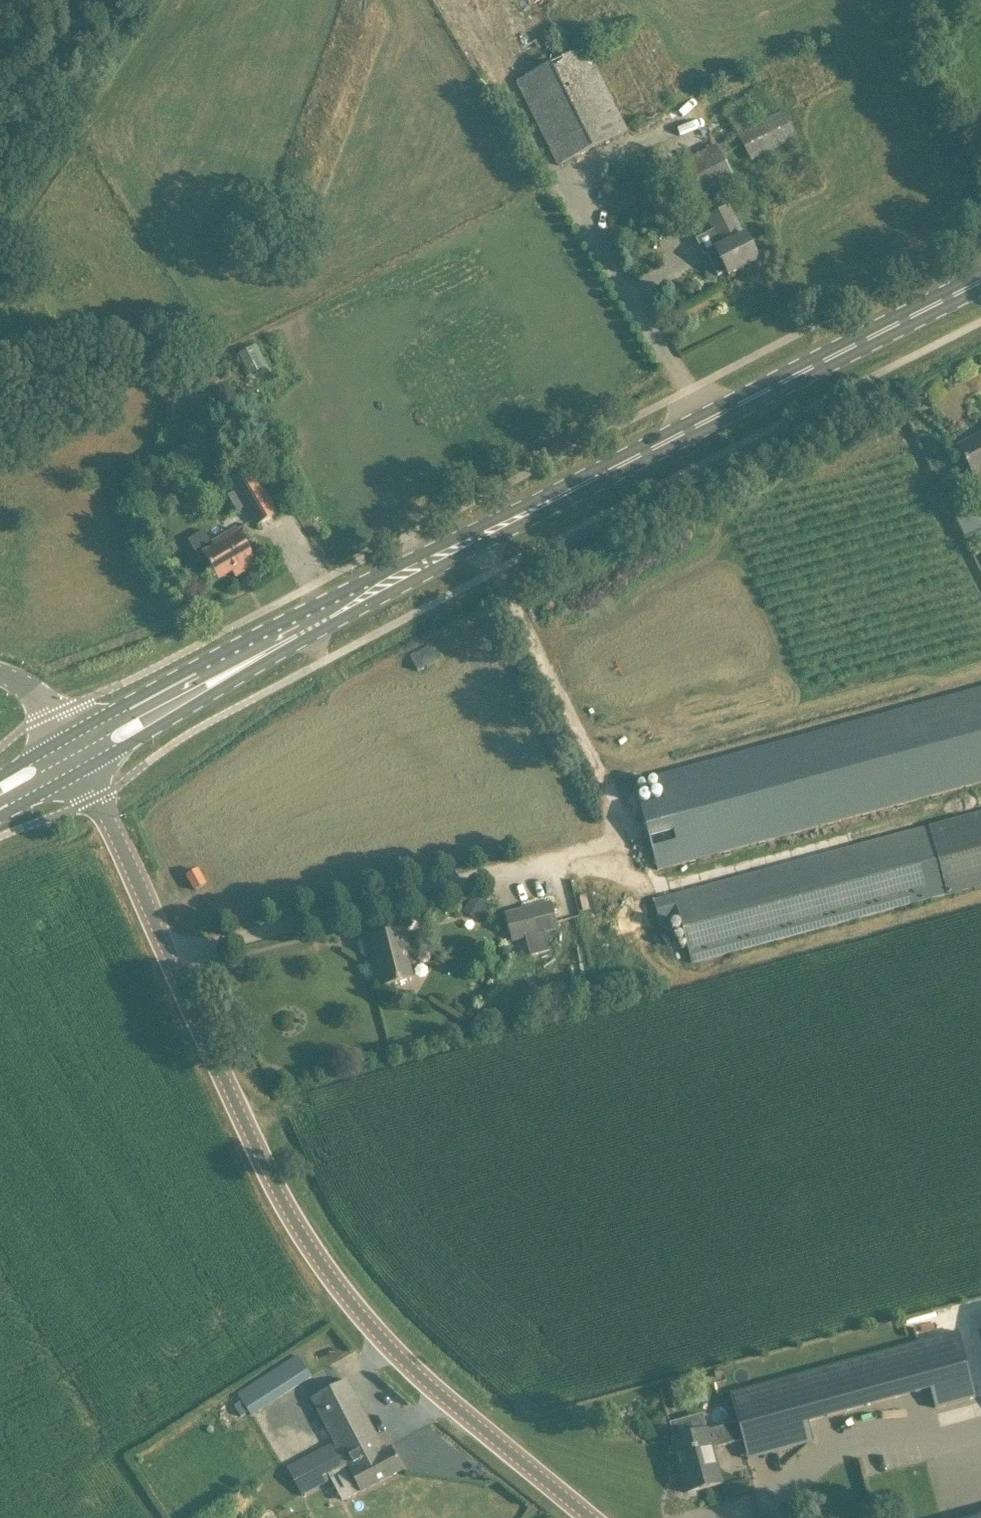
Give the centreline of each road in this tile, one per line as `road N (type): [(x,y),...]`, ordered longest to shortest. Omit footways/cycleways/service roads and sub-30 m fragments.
road 1 (unclassified): [(598,1517),(426,1373),(333,1272),(81,770)]
road 2 (primary): [(230,674),(980,281)]
road 3 (track): [(160,0),(0,247)]
road 4 (primary): [(230,674),(62,739)]
road 5 (primary): [(81,770),(230,674)]

